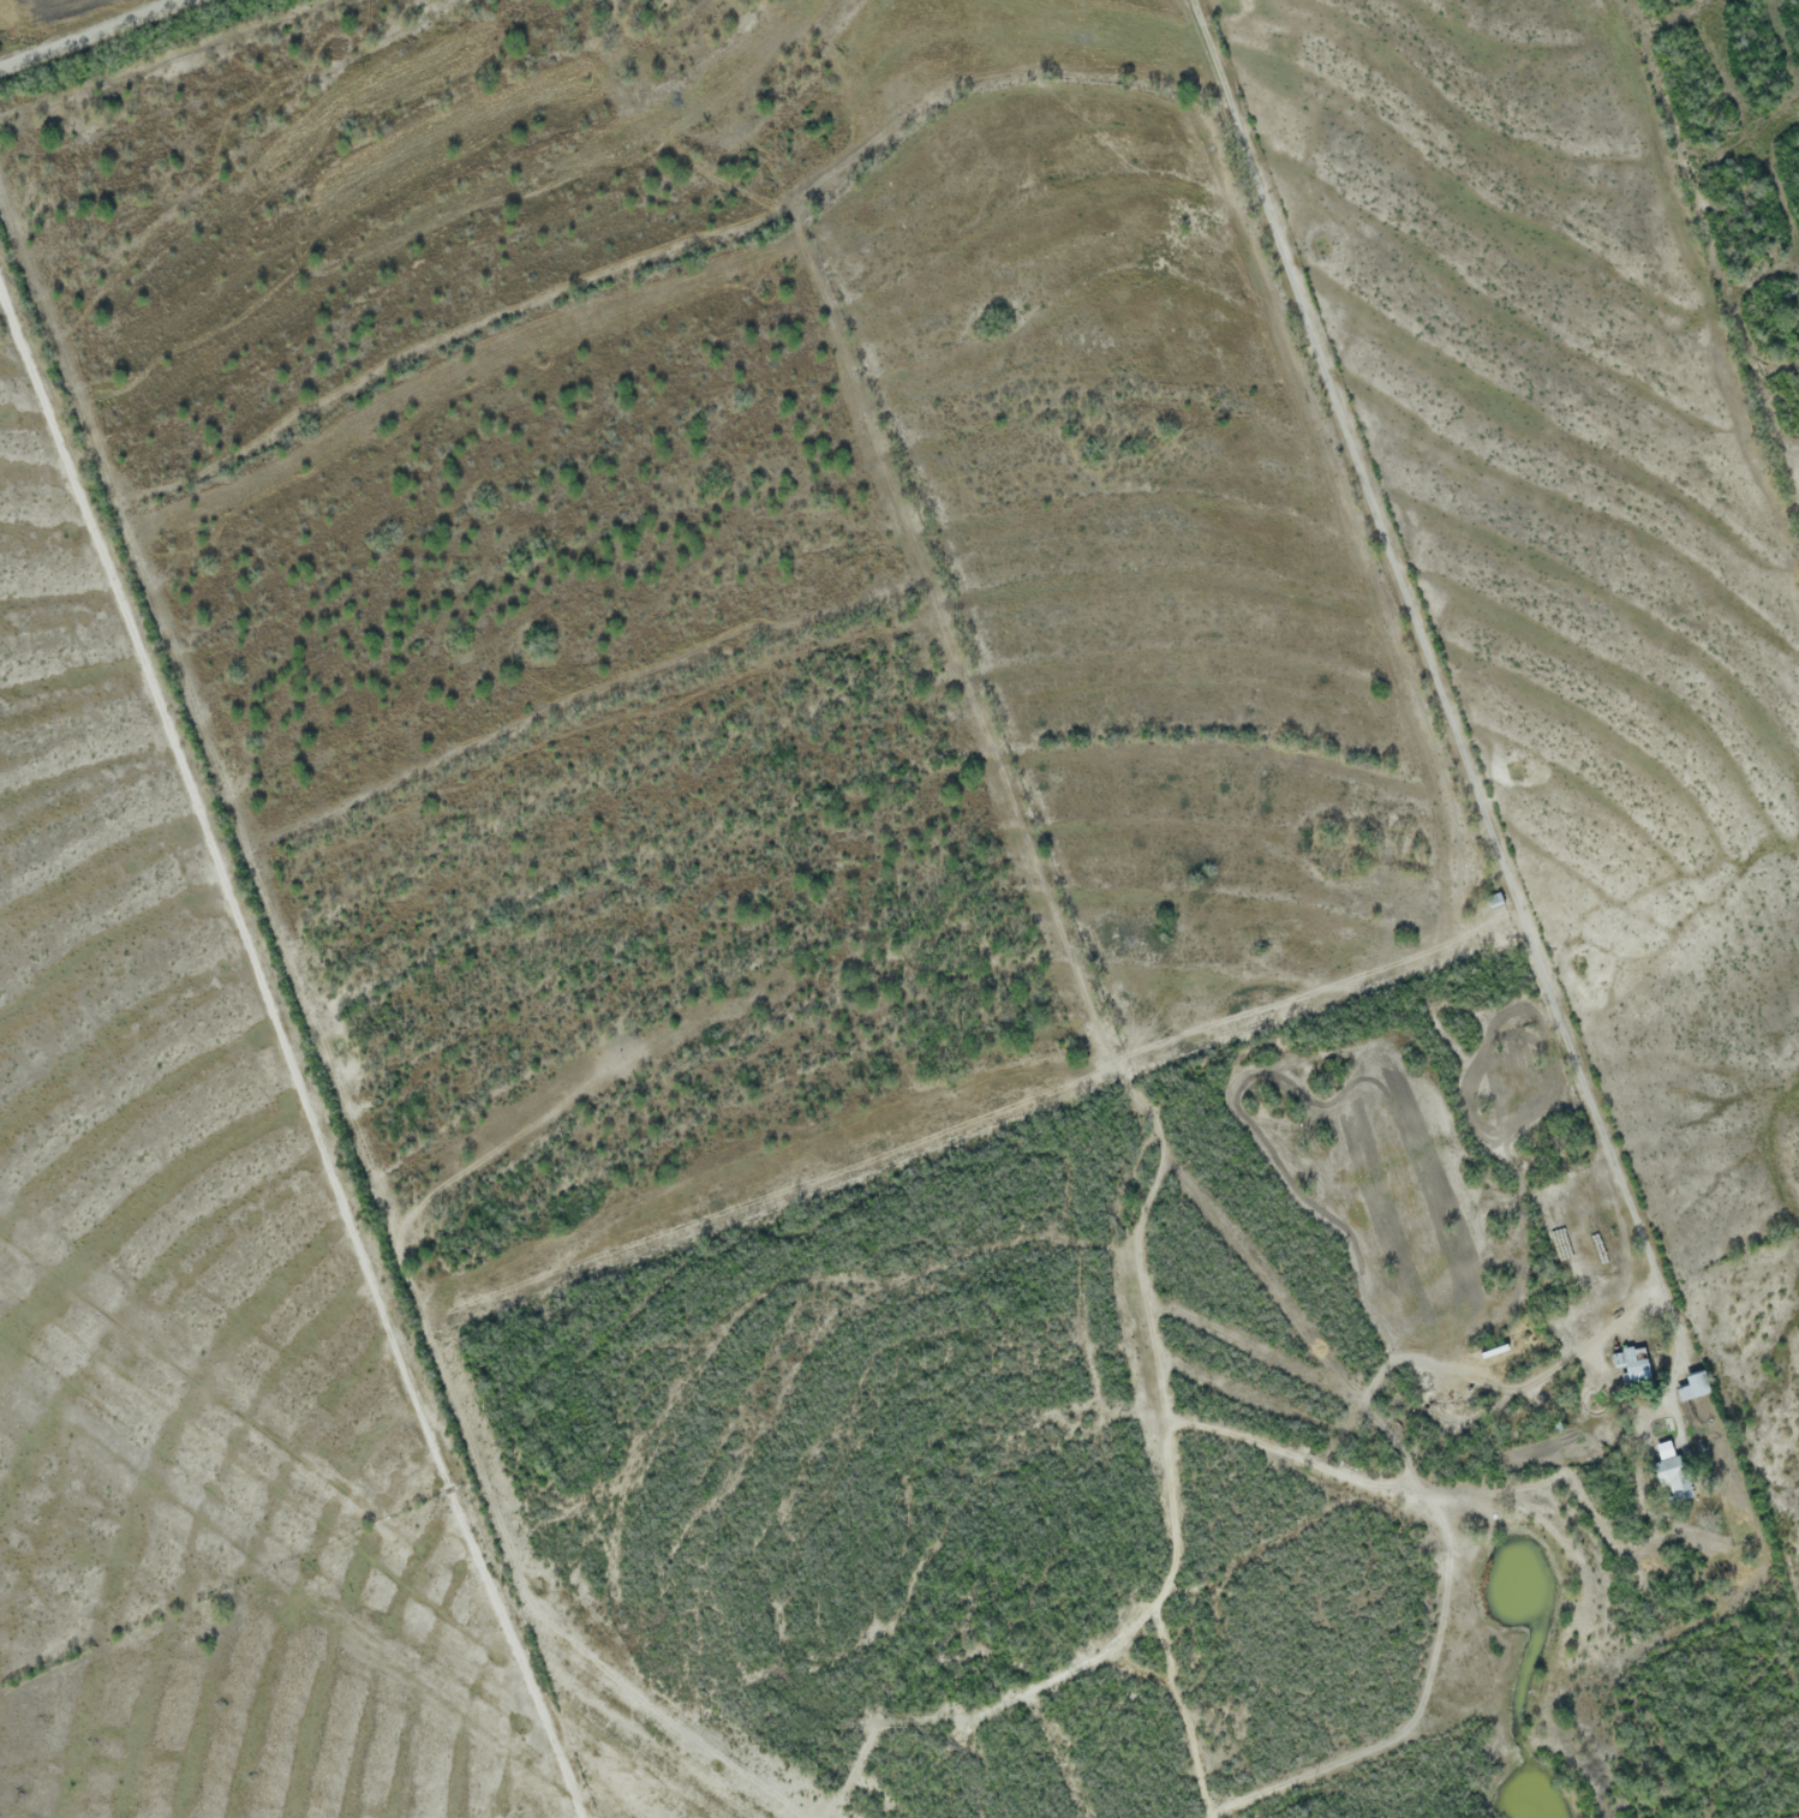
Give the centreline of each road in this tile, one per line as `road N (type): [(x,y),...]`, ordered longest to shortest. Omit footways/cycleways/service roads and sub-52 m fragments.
road 1 (residential): [(0,69),(189,0)]

